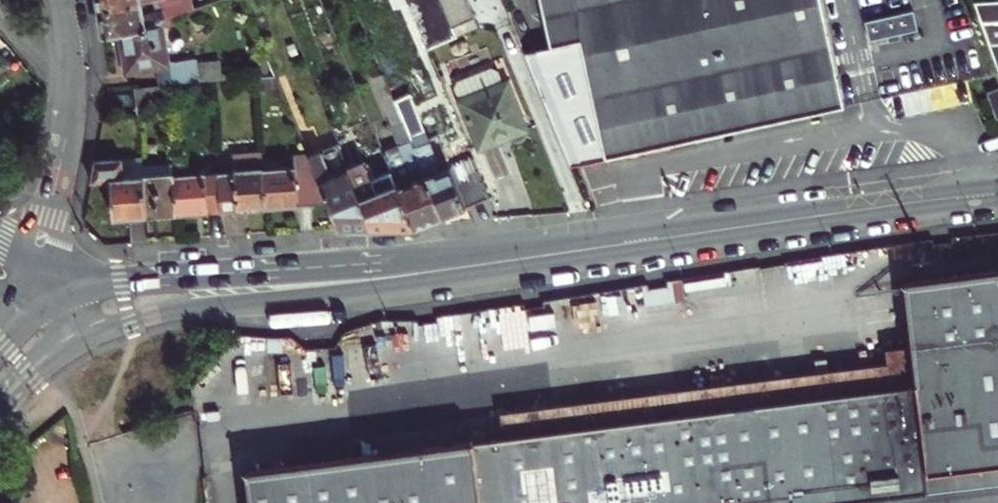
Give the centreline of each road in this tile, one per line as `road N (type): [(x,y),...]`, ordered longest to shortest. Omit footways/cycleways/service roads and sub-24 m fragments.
road 1 (tertiary): [(664,237),(100,278)]
road 2 (tertiary): [(120,326),(506,270),(664,237)]
road 3 (tertiary): [(997,192),(664,237)]
road 4 (residential): [(41,265),(71,95),(62,0)]
road 5 (tertiary): [(0,411),(46,366),(120,326)]

